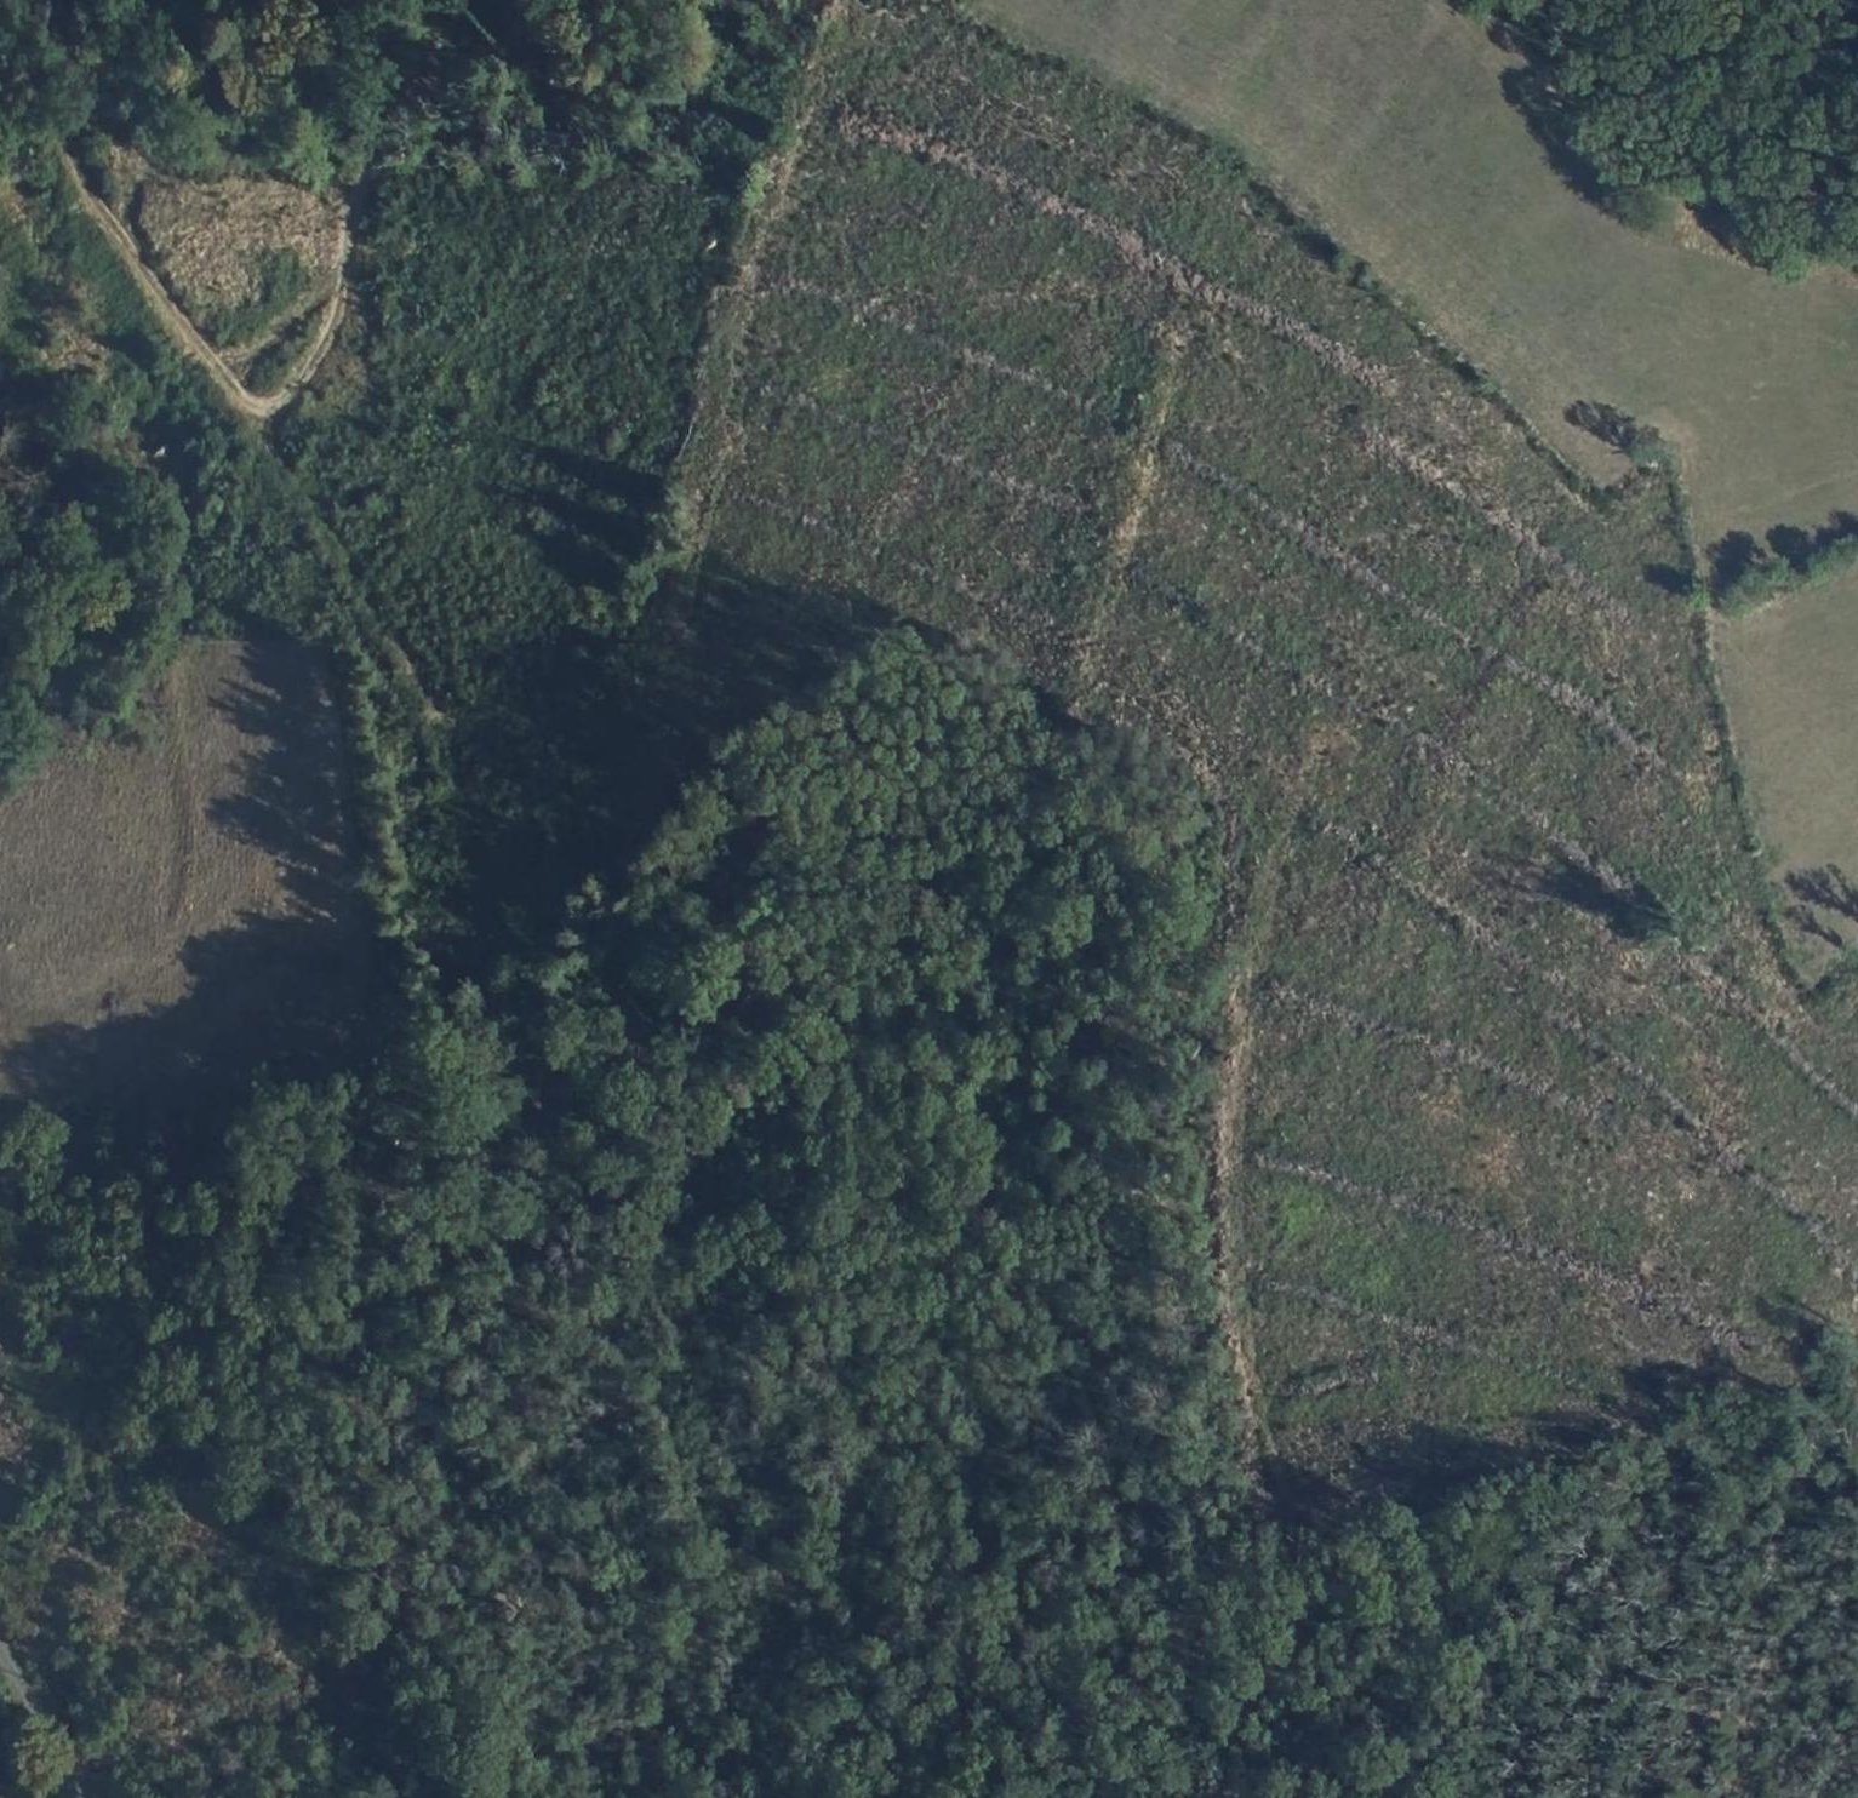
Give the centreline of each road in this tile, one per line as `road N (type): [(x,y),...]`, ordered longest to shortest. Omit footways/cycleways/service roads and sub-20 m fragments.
road 1 (track): [(1227,1797),(1266,1544)]
road 2 (unclassified): [(0,1648),(57,1740),(75,1797)]

